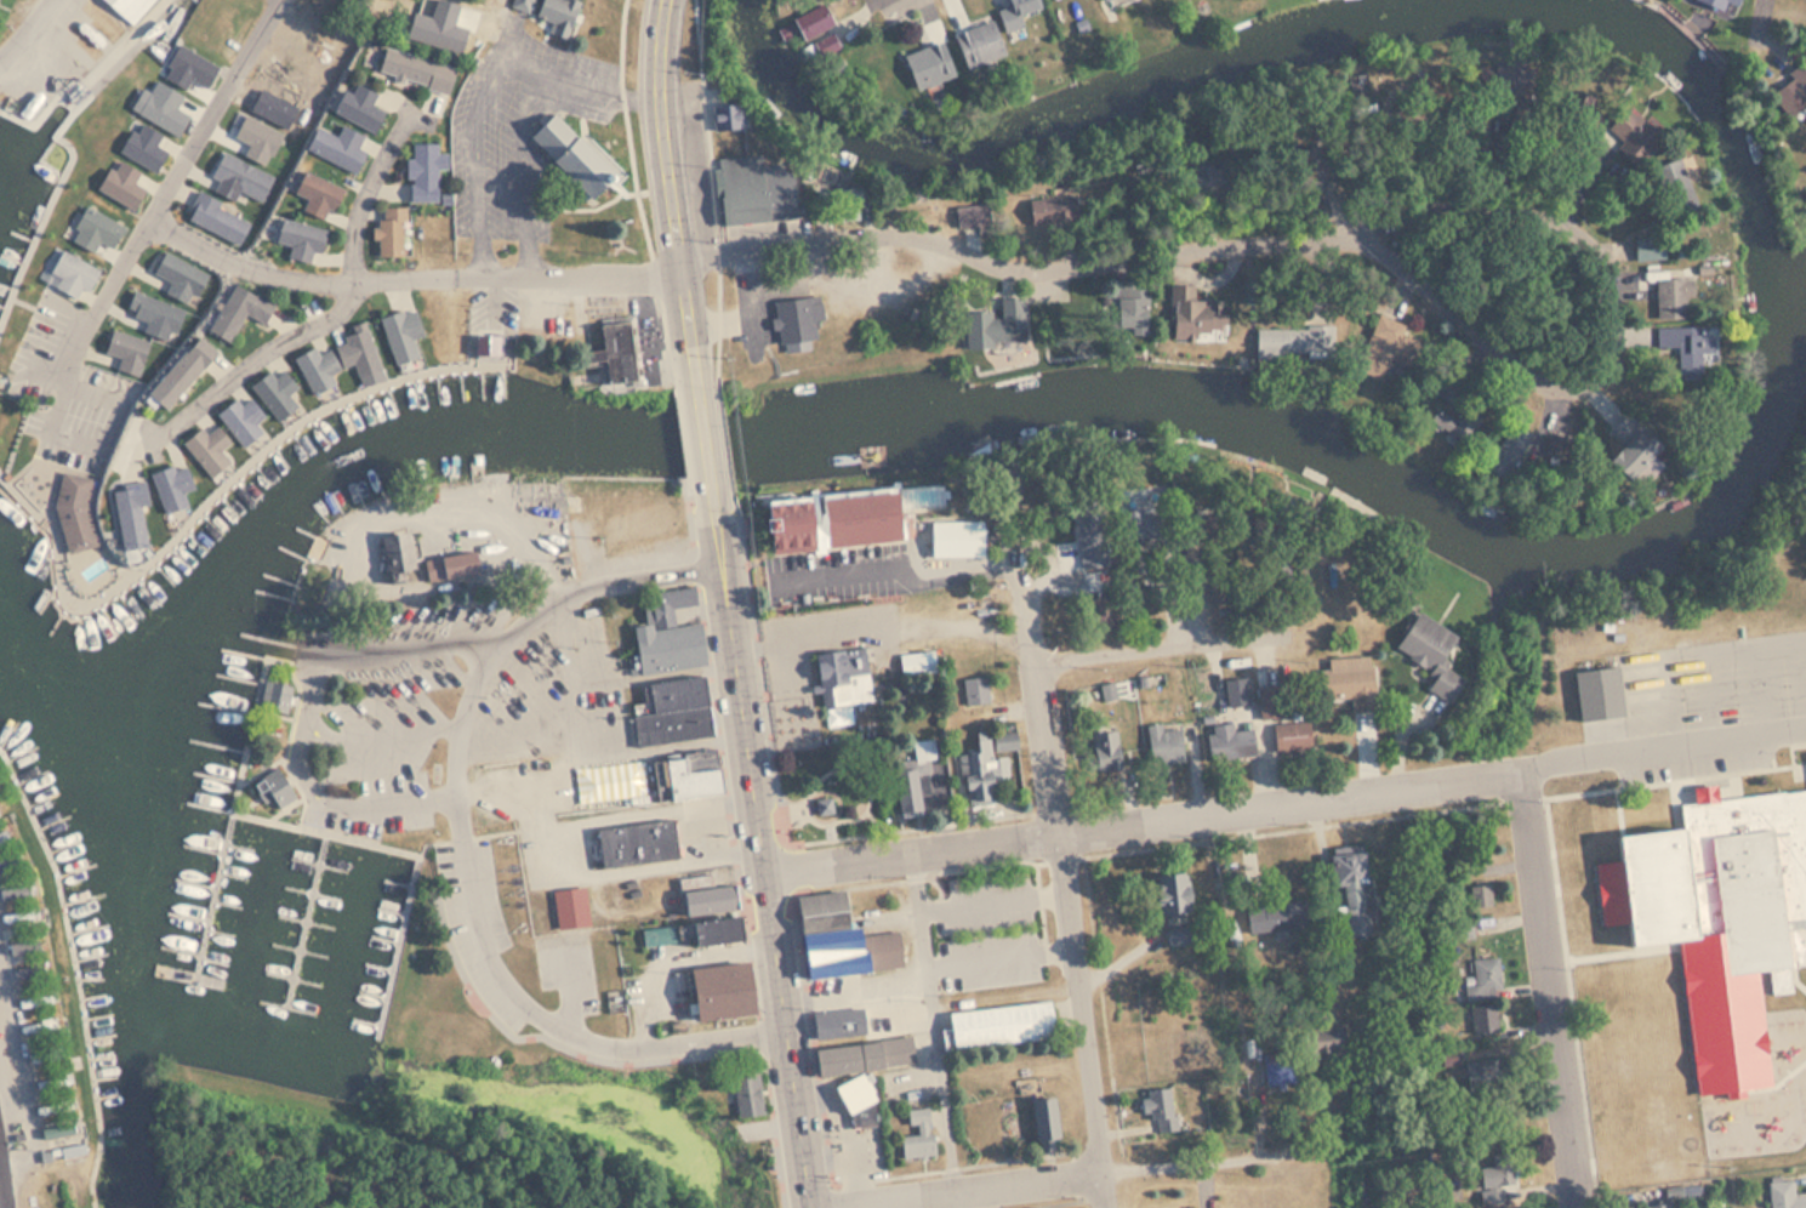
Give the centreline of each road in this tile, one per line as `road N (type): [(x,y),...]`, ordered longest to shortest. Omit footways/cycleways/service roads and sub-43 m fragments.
road 1 (residential): [(1366,234),(1432,272),(1550,377),(1568,384),(1595,366),(1614,303),(1610,263),(1583,238),(1516,205),(1488,204),(1366,234),(678,257)]
road 2 (residential): [(767,872),(1805,736)]
road 3 (residential): [(788,1032),(637,1050),(603,1045),(548,1019),(519,996),(484,935),(456,800),(460,729),(506,637),(563,599),(722,555)]
road 4 (primary): [(813,1207),(716,525)]
road 5 (residential): [(1107,1207),(1020,541)]
road 6 (residential): [(680,280),(244,267),(155,213)]
road 7 (residential): [(1579,1207),(1517,773)]
road 8 (residential): [(912,854),(956,1207)]
road 9 (primary): [(689,349),(665,114),(669,0)]
road 10 (residential): [(354,275),(344,307),(324,324),(260,355),(131,451)]
road 11 (residential): [(155,213),(68,370),(52,456)]
road 12 (residential): [(1037,666),(1294,626)]
road 13 (residential): [(855,1207),(1103,1173)]
road 14 (residential): [(155,213),(283,0)]
road 15 (residential): [(354,275),(353,235),(365,201),(414,109)]
road 16 (primary): [(716,525),(689,349)]
road 17 (residential): [(1103,1173),(1272,1152)]
road 18 (residential): [(1437,216),(1451,194),(1497,180),(1526,187),(1534,211)]

